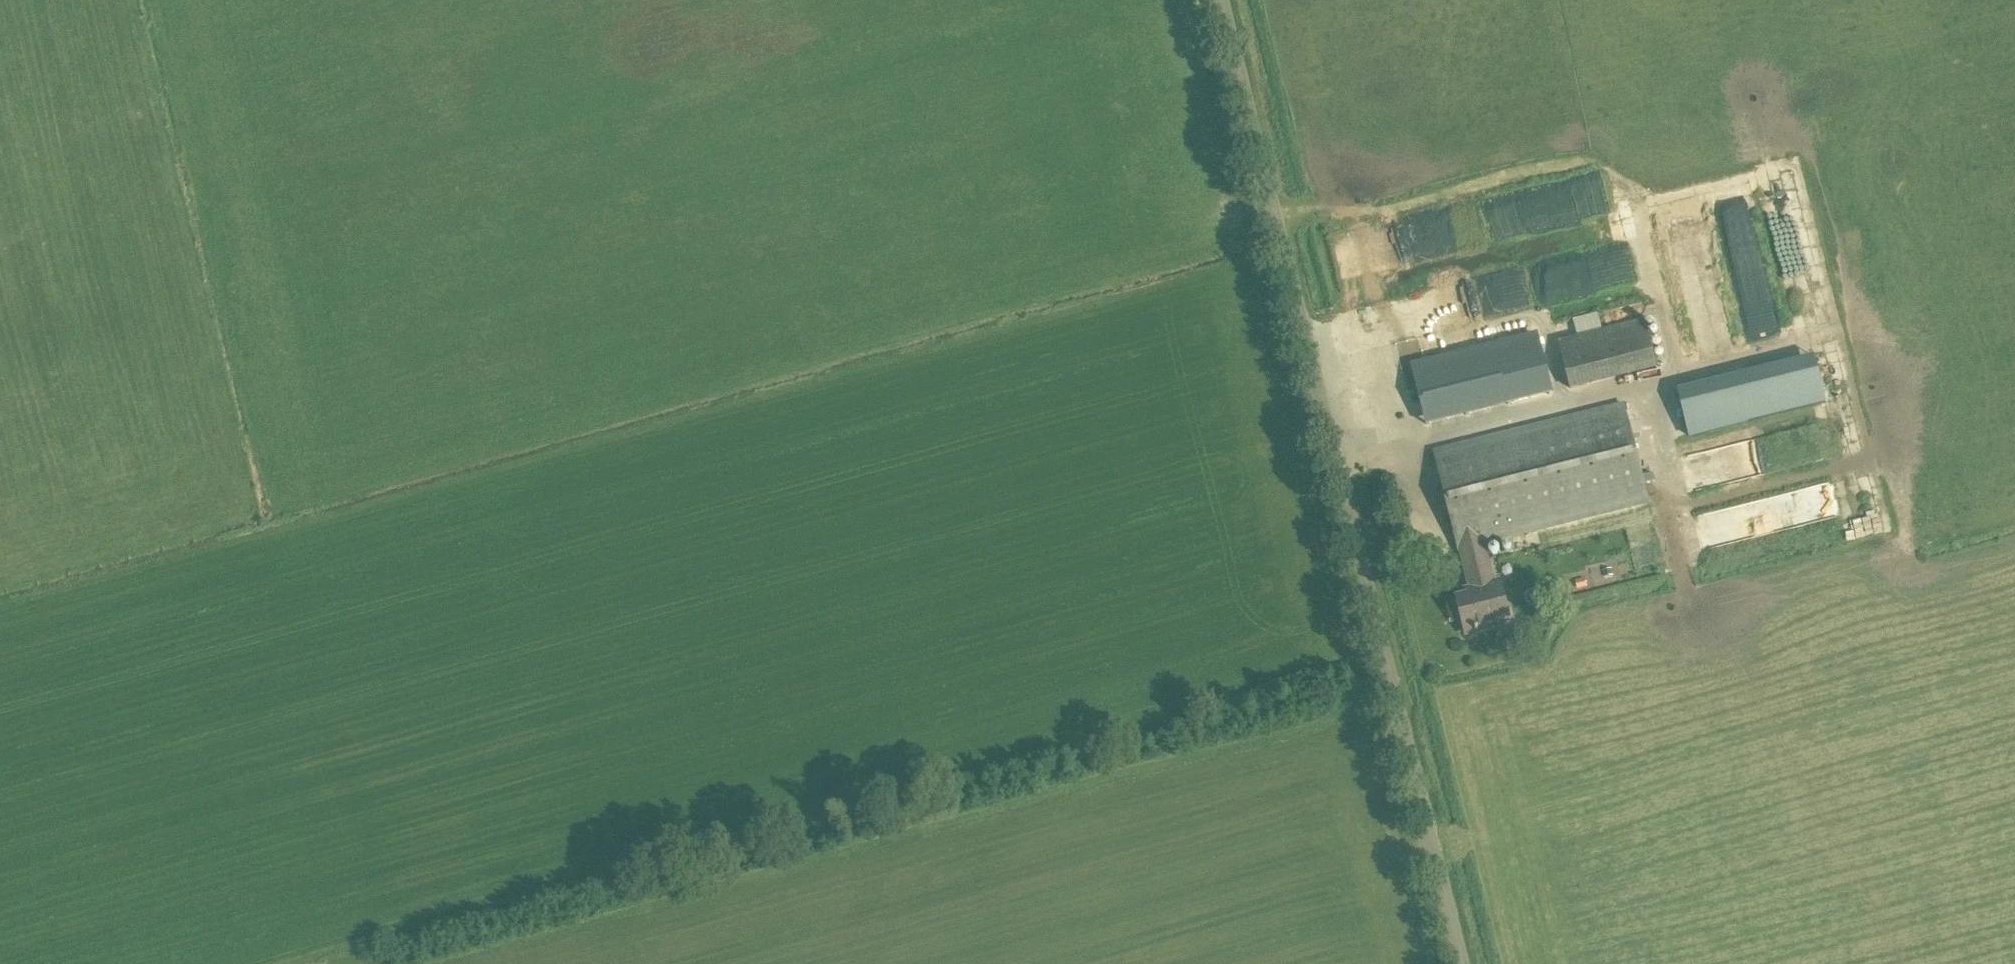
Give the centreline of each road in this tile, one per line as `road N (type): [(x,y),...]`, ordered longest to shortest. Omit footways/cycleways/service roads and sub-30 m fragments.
road 1 (unclassified): [(1461,963),(1220,0)]

